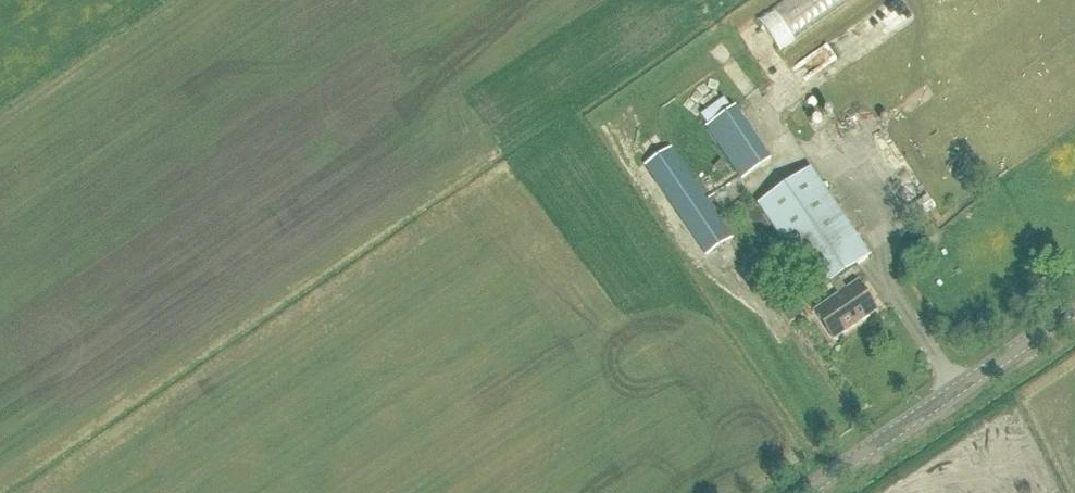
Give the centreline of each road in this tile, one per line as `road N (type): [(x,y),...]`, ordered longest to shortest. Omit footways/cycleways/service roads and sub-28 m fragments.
road 1 (tertiary): [(819,492),(1074,322)]

